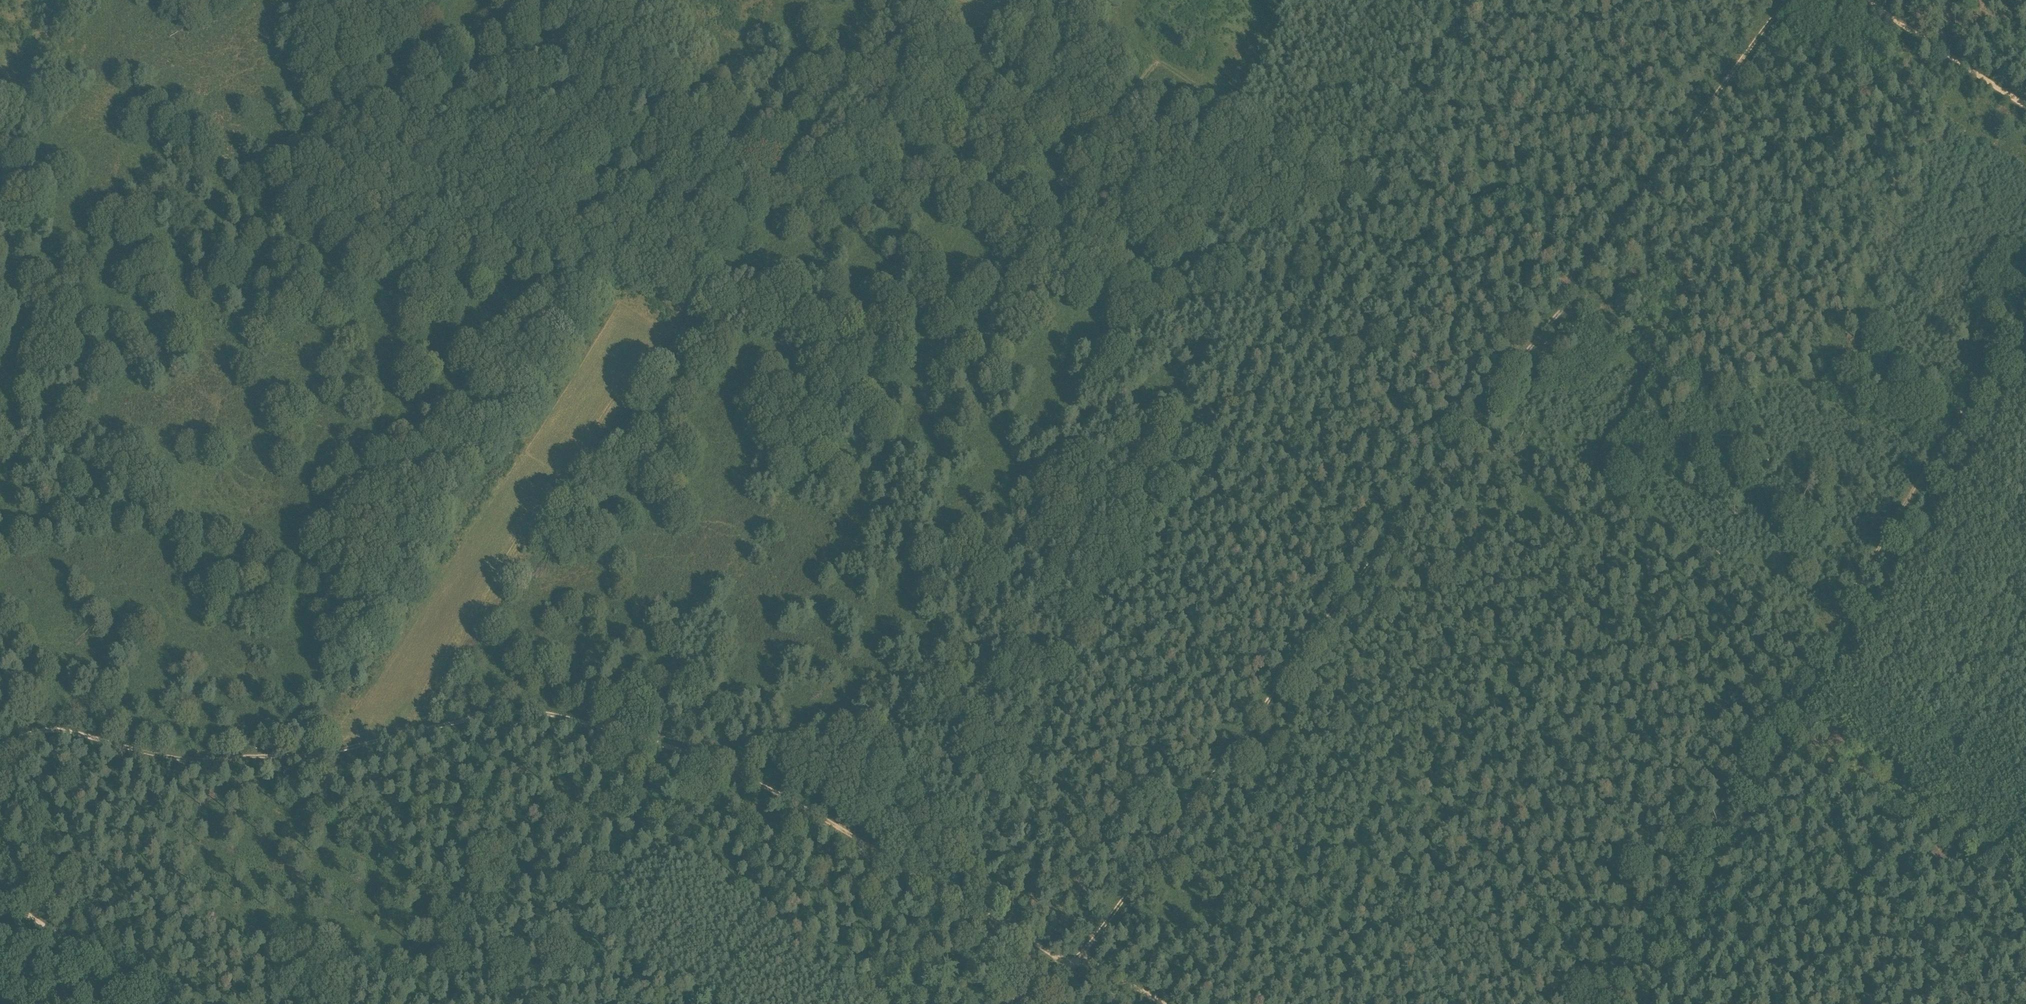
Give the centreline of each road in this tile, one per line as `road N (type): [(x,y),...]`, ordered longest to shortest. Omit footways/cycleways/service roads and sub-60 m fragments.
road 1 (track): [(1788,0),(1083,962)]
road 2 (track): [(0,751),(52,730),(174,758),(314,756),(535,712),(703,755),(1083,962)]
road 3 (track): [(2025,301),(1608,1003)]
road 4 (track): [(1483,413),(1417,355),(1318,293),(1302,271),(1307,249),(1354,180),(1353,163),(1327,144),(1236,108)]
road 5 (track): [(530,545),(420,731)]
road 6 (track): [(2025,108),(1862,0)]
road 7 (track): [(0,885),(152,1003)]

